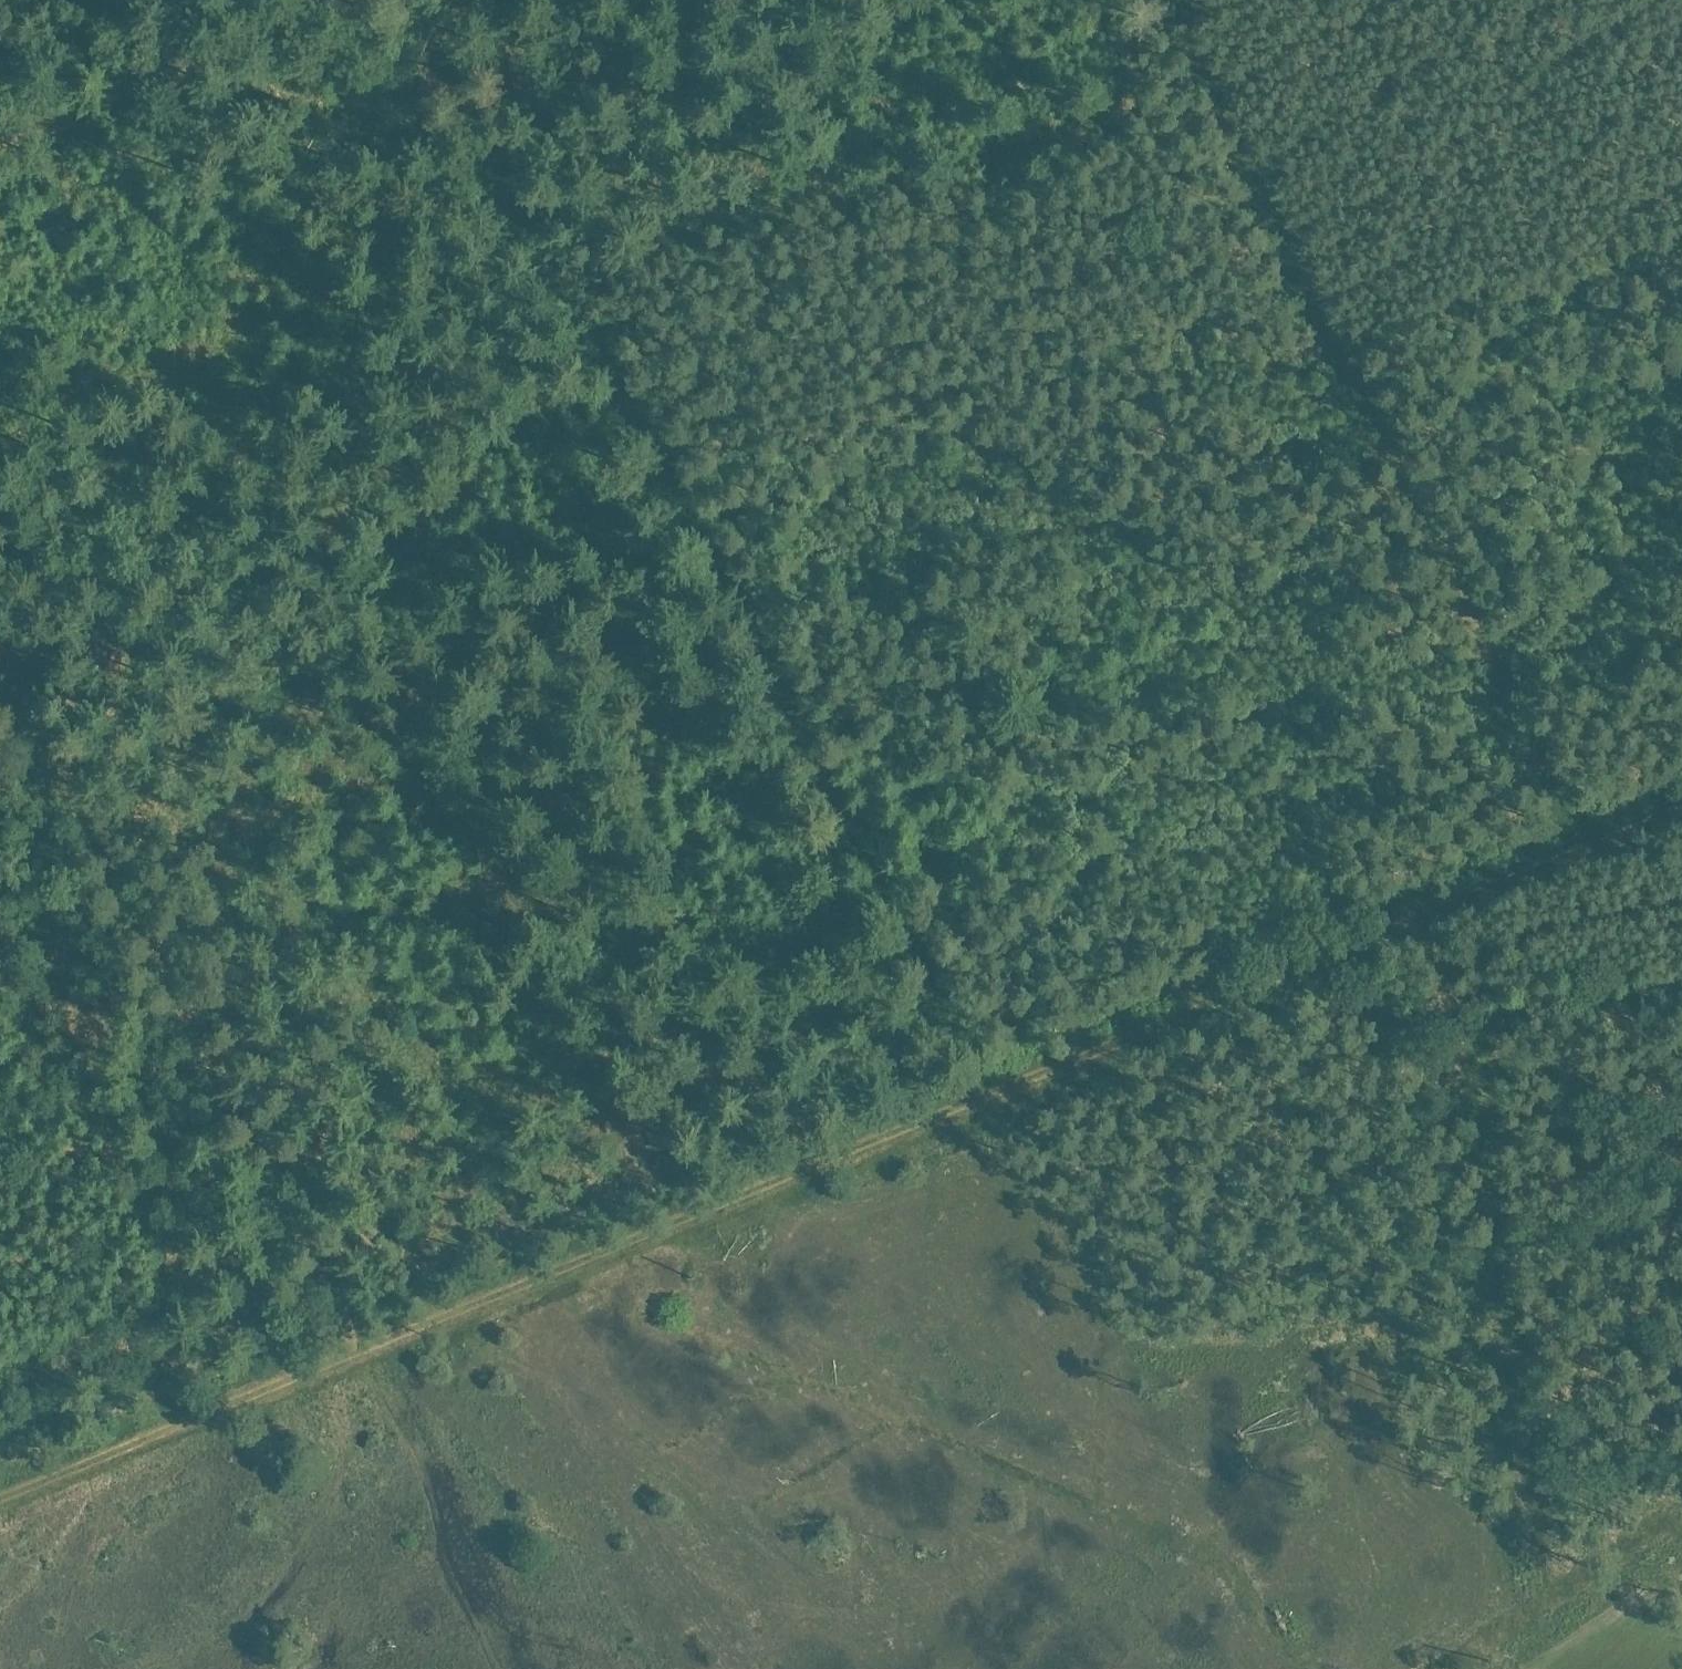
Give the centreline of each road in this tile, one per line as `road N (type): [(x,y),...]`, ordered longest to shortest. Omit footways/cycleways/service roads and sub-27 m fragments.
road 1 (track): [(371,1352),(1058,1057),(1681,804)]
road 2 (track): [(0,672),(371,1352)]
road 3 (track): [(371,1352),(0,1505)]
road 4 (track): [(0,113),(283,0)]

